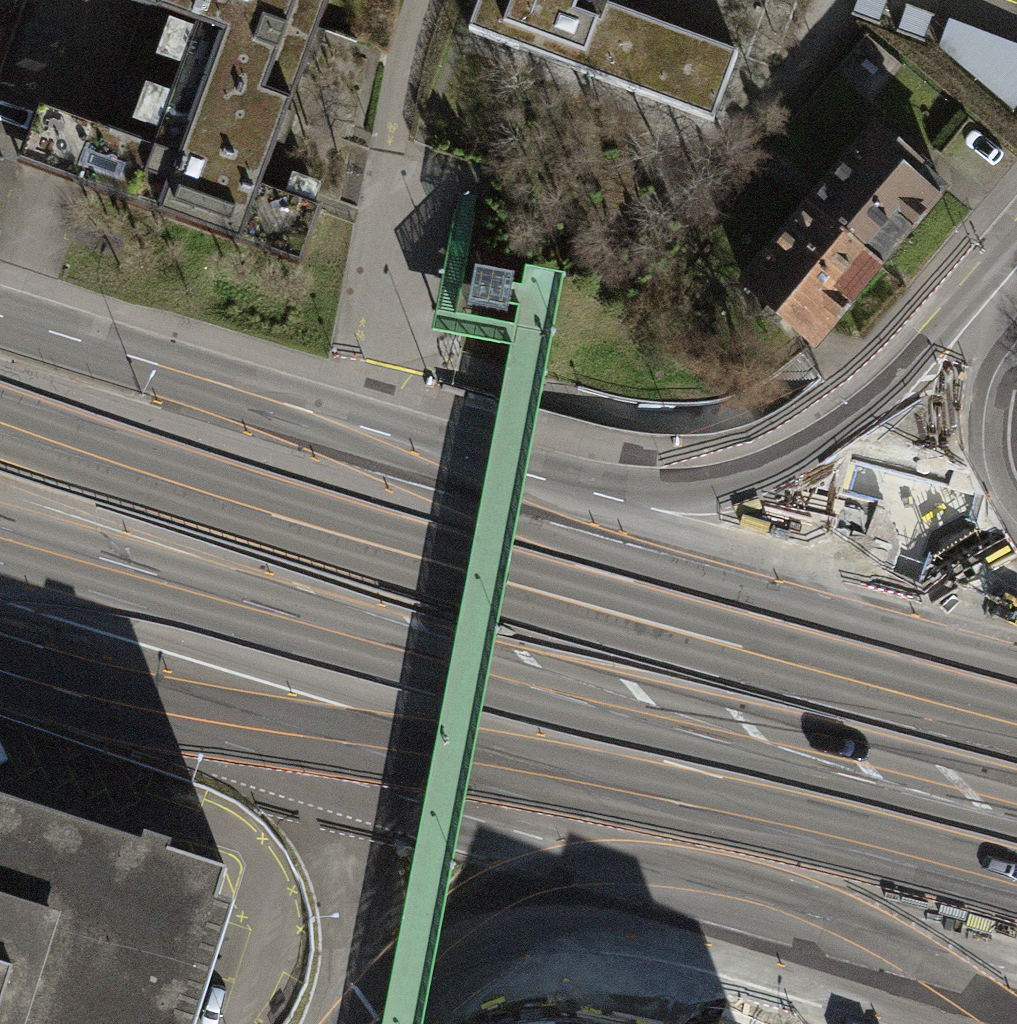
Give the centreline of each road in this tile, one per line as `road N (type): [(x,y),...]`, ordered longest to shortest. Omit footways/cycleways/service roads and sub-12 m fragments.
road 1 (primary): [(0,655),(290,745),(883,907),(1016,954)]
road 2 (motorway): [(1016,717),(395,551),(0,427)]
road 3 (primary): [(165,616),(1016,854)]
road 4 (primary): [(597,494),(0,314)]
road 5 (secondary): [(372,1023),(447,972),(551,951),(681,966),(875,1023)]
road 6 (secondary): [(986,300),(841,428),(799,455),(742,482),(678,495),(597,494)]
road 7 (primary): [(1016,616),(669,529),(597,494)]
road 8 (secondary): [(1016,562),(968,507),(955,461),(959,386),(986,300)]
road 9 (motorway): [(0,563),(165,616)]

